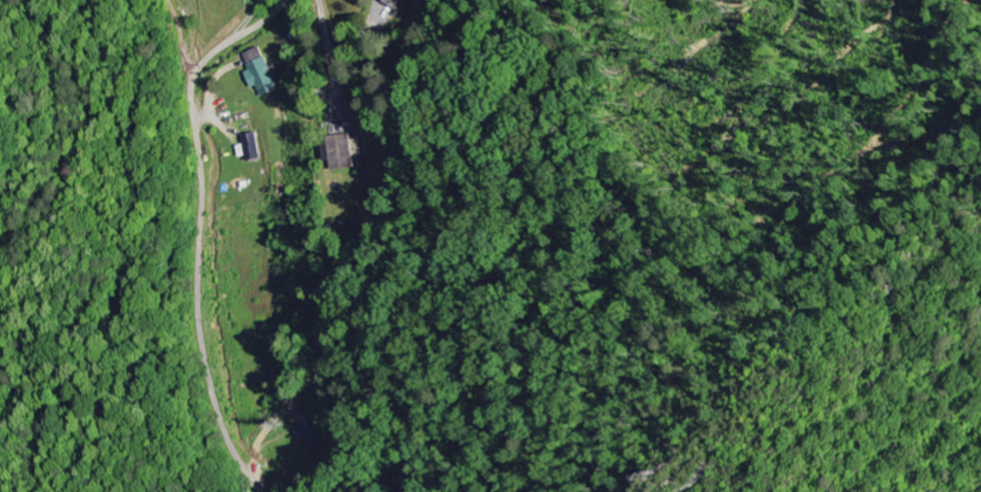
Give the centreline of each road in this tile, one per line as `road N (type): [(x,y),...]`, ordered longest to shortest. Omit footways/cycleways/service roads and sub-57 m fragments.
road 1 (residential): [(265,491),(187,273),(197,68),(277,0)]

